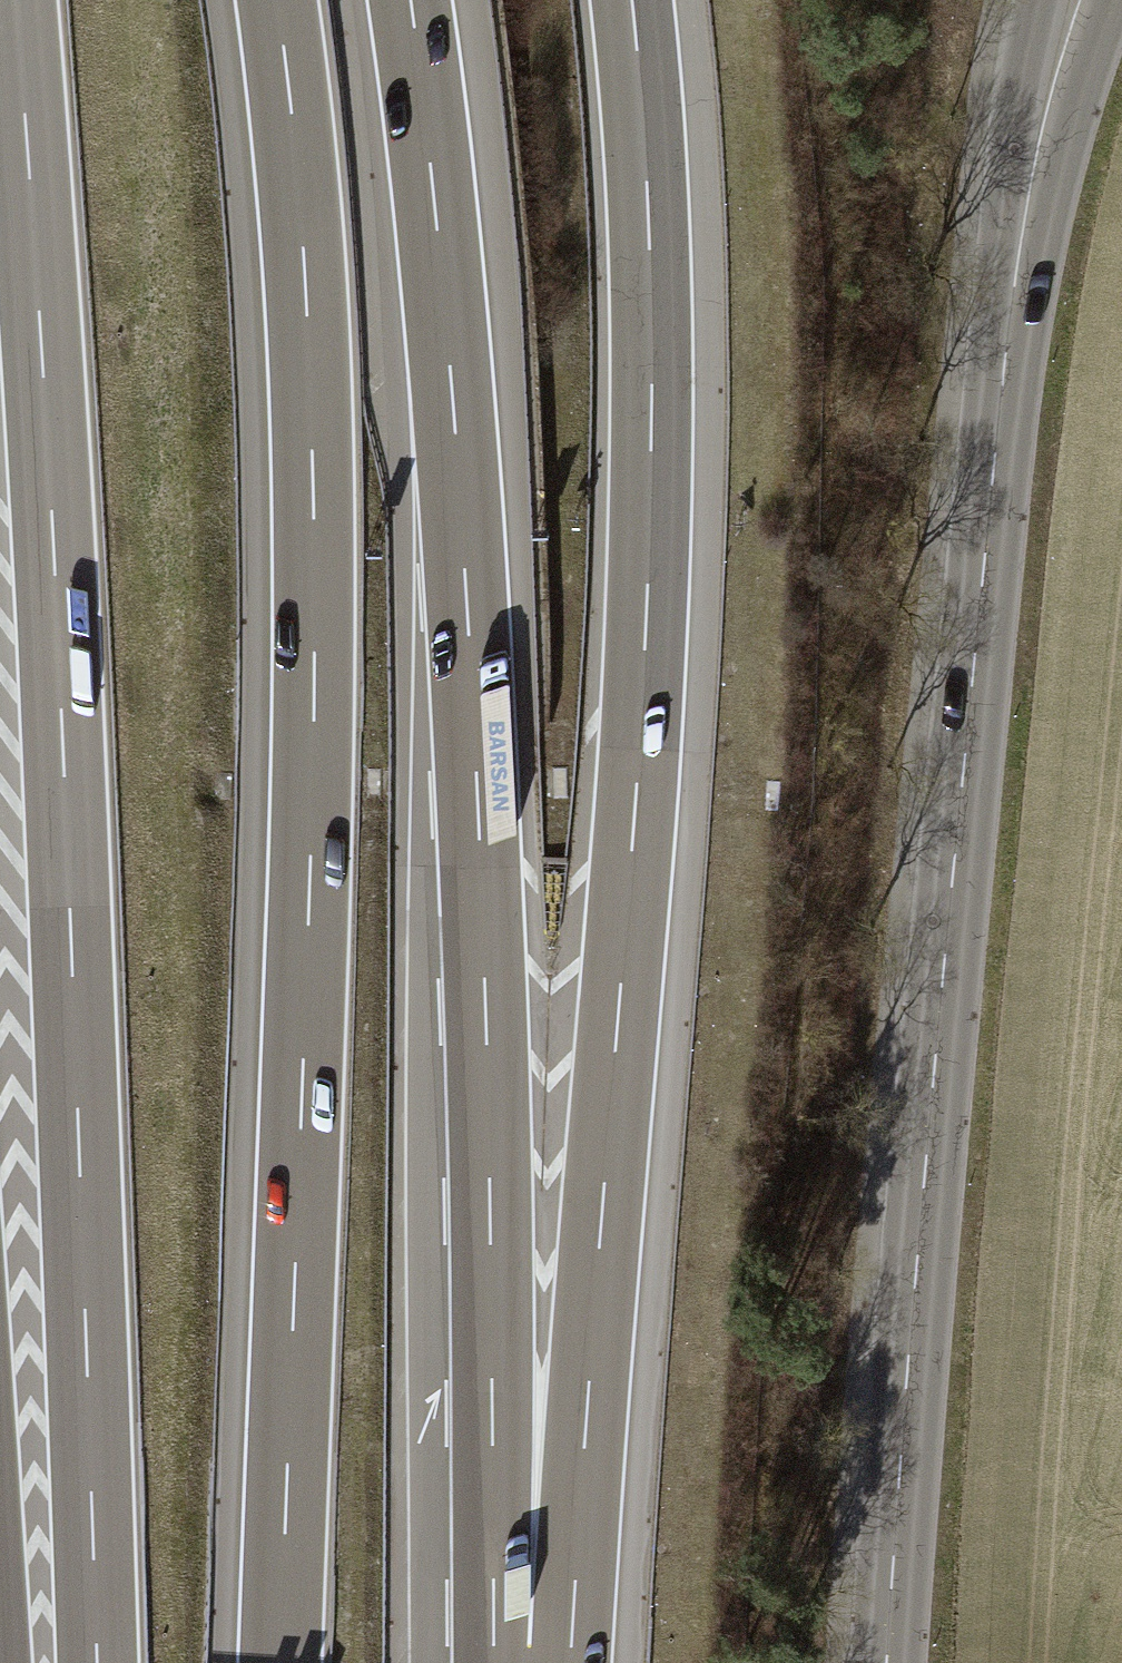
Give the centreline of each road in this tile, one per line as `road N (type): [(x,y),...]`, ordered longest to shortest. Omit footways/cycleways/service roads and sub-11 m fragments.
road 1 (secondary): [(886,1662),(934,1071),(1008,338),(1028,199),(1072,0)]
road 2 (motorway): [(15,0),(54,542),(96,1662)]
road 3 (motorway): [(276,0),(304,274),(314,673),(280,1662)]
road 4 (motorway): [(529,1647),(601,1218),(634,816),(652,416),(648,216),(632,0)]
road 5 (motorway): [(529,1647),(490,1211),(478,803),(453,398),(411,0)]
road 6 (motorway): [(0,1492),(11,1662)]

